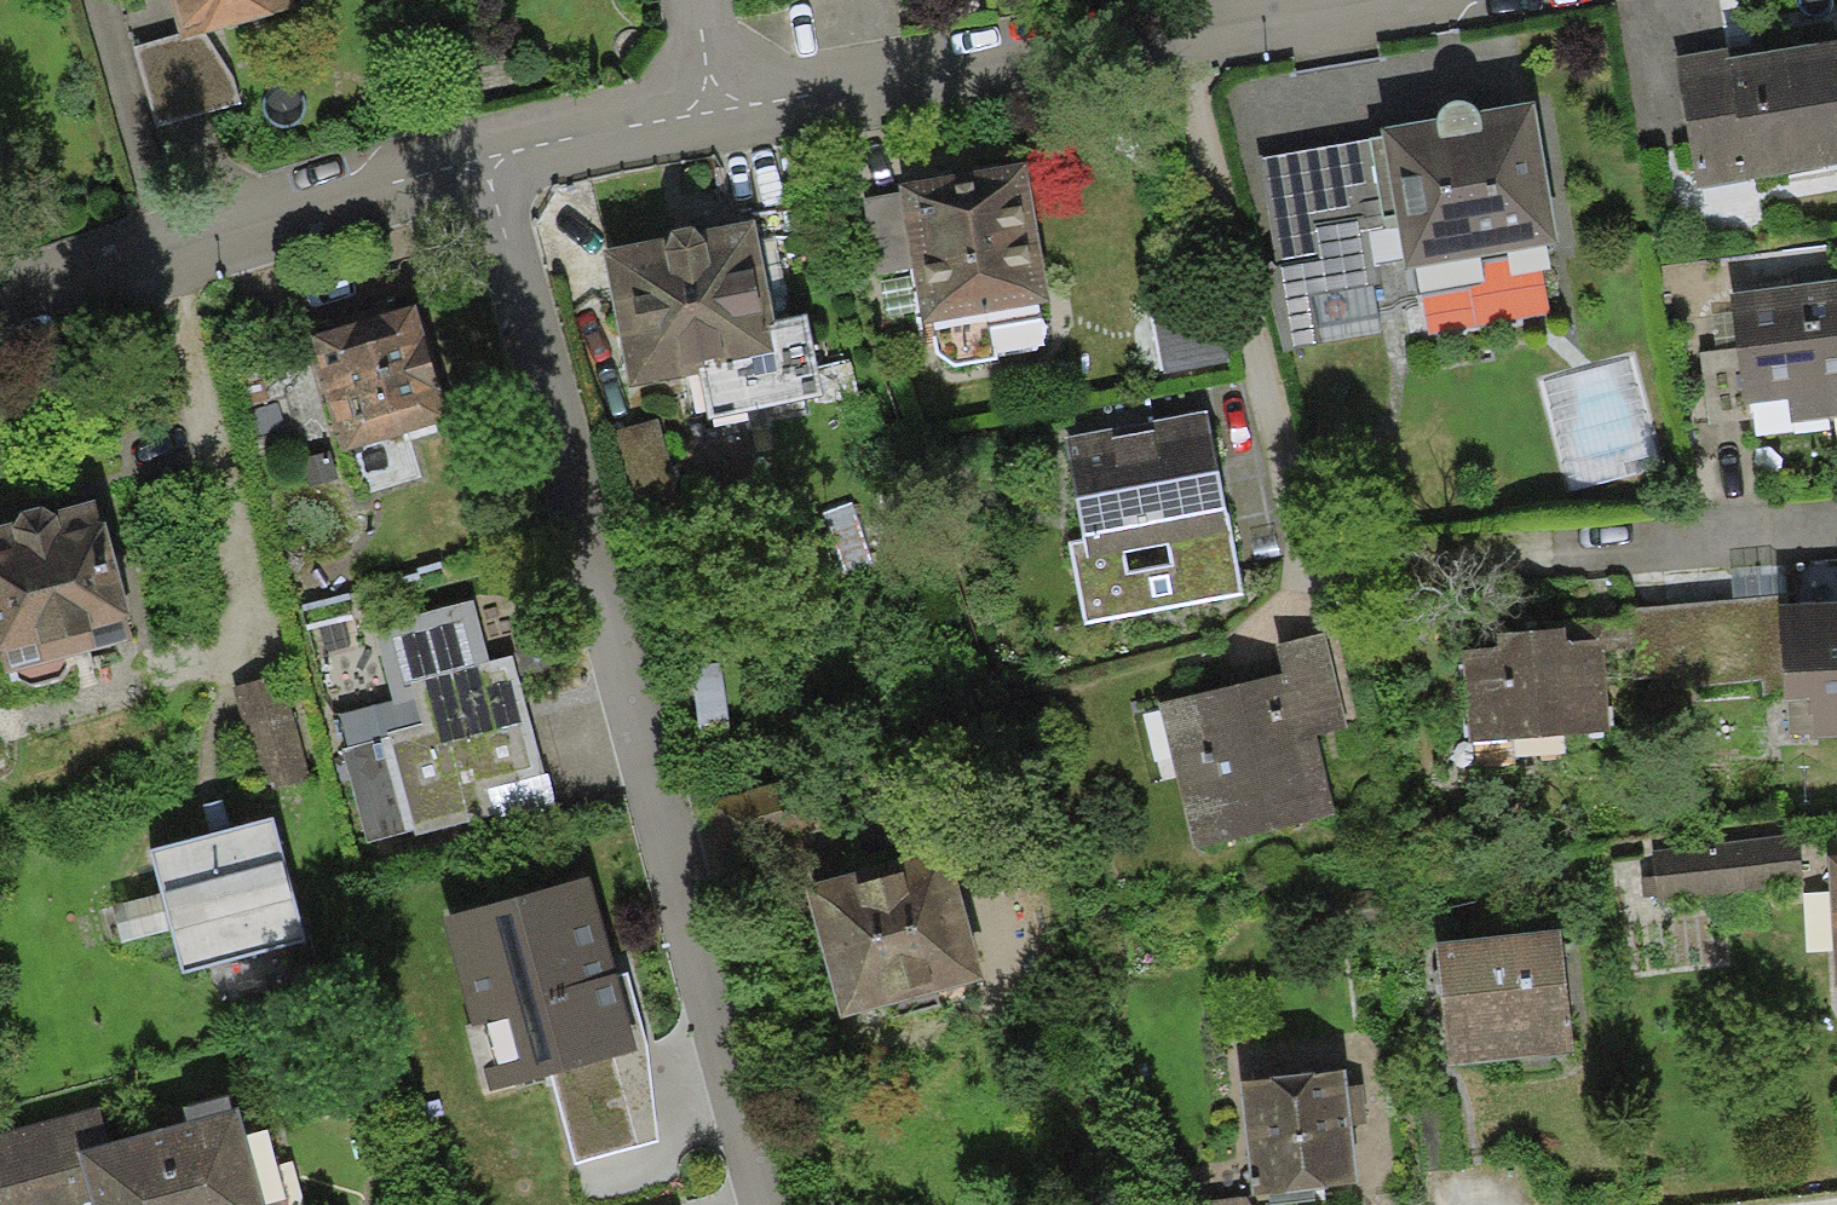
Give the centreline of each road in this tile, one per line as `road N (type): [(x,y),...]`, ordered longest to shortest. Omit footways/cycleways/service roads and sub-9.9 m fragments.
road 1 (residential): [(490,134),(771,1204)]
road 2 (residential): [(698,97),(1308,0)]
road 3 (residential): [(0,304),(490,134)]
road 4 (residential): [(490,134),(698,97)]

